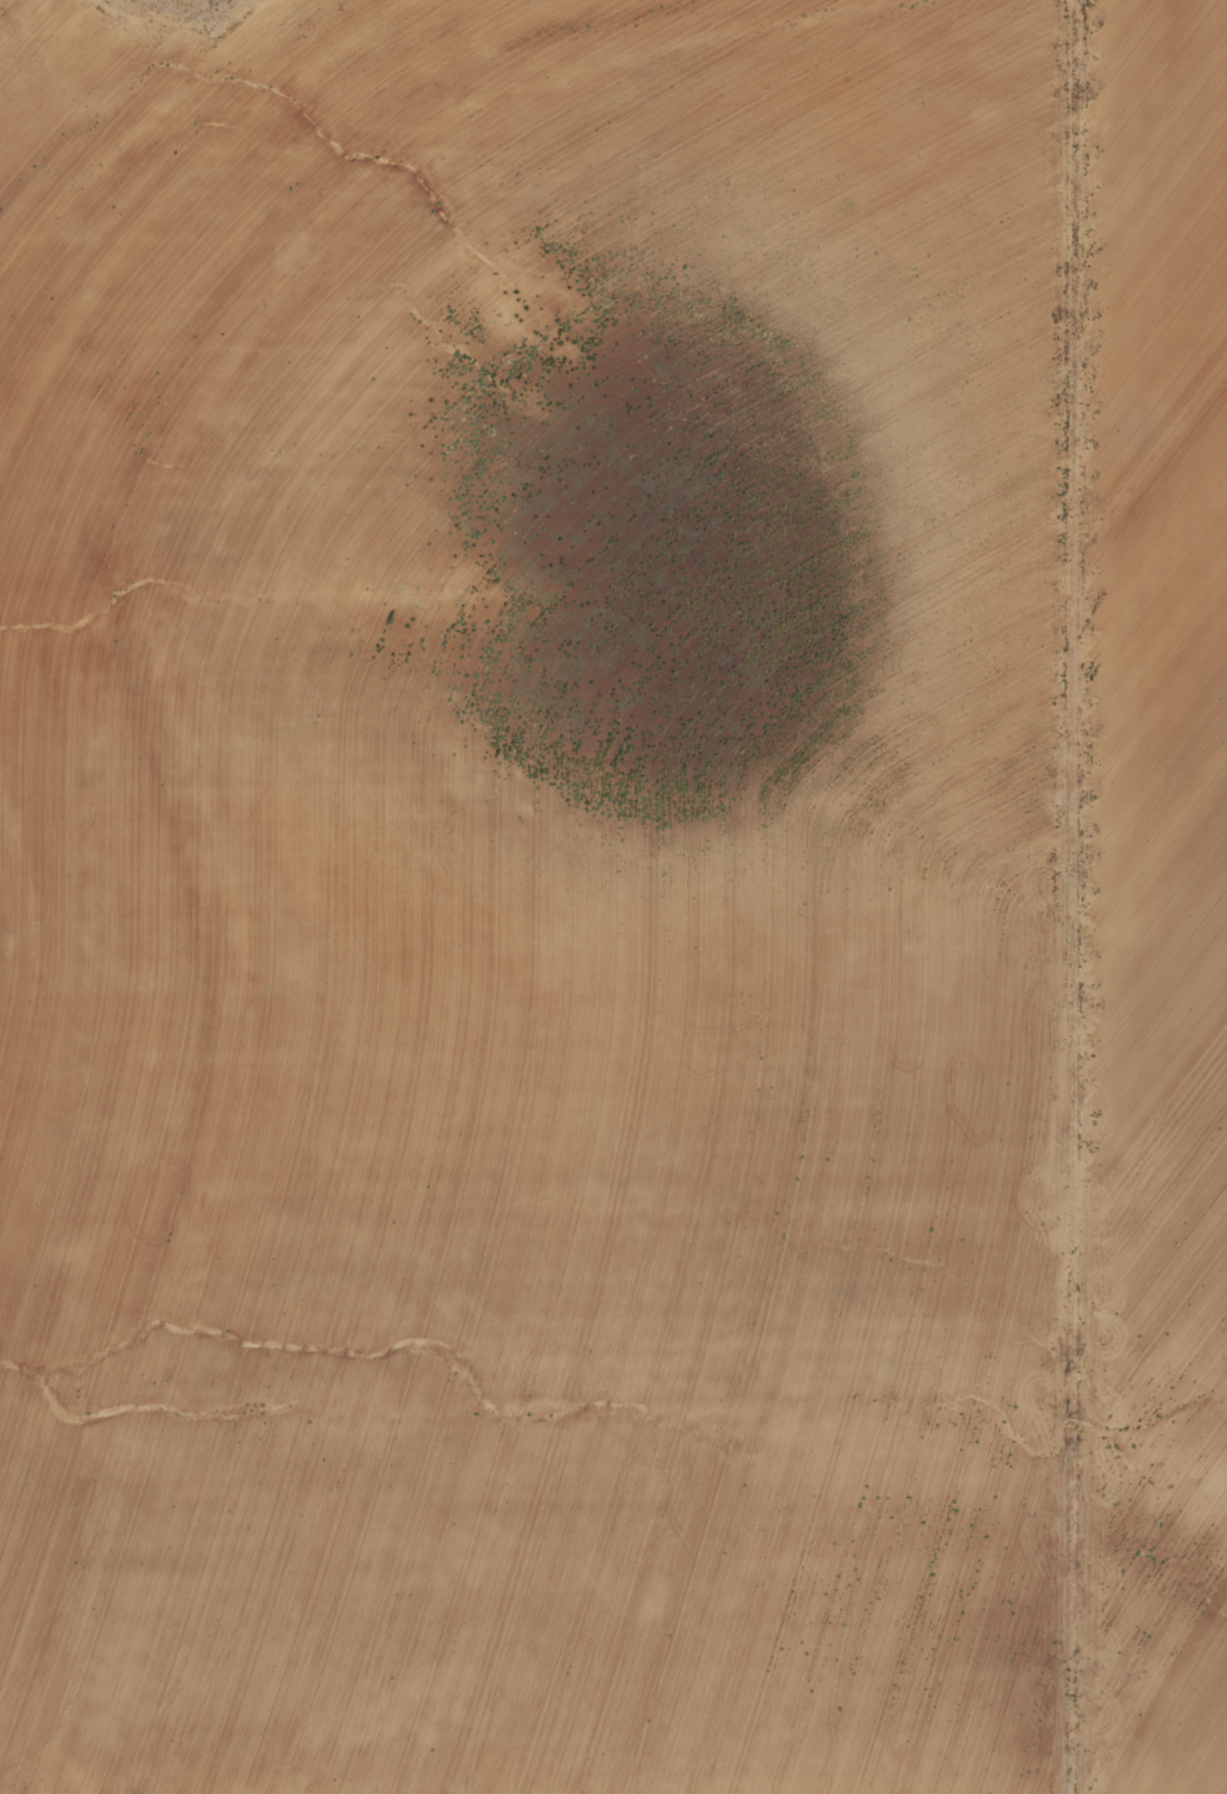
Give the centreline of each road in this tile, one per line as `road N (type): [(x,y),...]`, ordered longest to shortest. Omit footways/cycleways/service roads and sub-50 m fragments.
road 1 (residential): [(1039,1793),(1042,0)]

